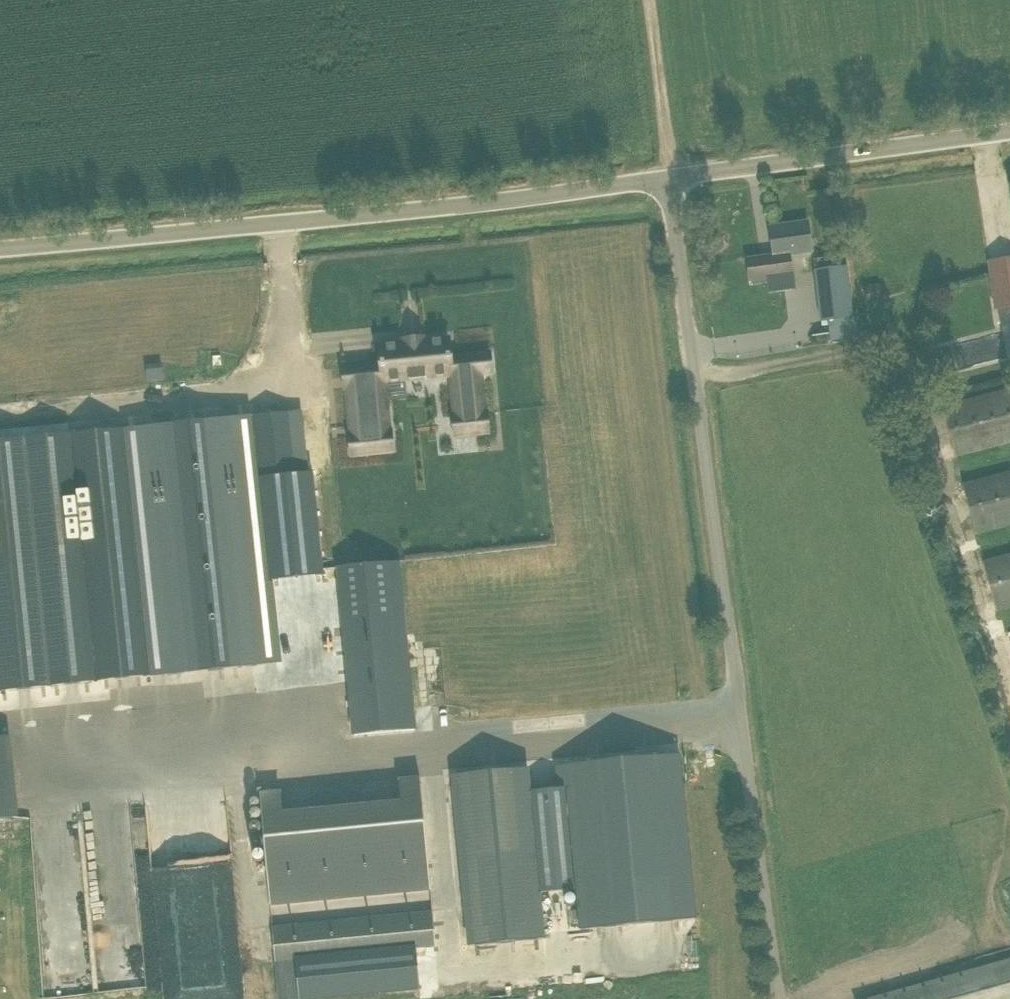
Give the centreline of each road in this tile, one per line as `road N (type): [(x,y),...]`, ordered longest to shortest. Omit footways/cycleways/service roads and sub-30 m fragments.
road 1 (unclassified): [(778,998),(668,182)]
road 2 (unclassified): [(0,252),(668,182)]
road 3 (track): [(696,376),(882,350),(1009,720)]
road 4 (unclassified): [(668,182),(1009,135)]
road 5 (track): [(645,0),(668,182)]

